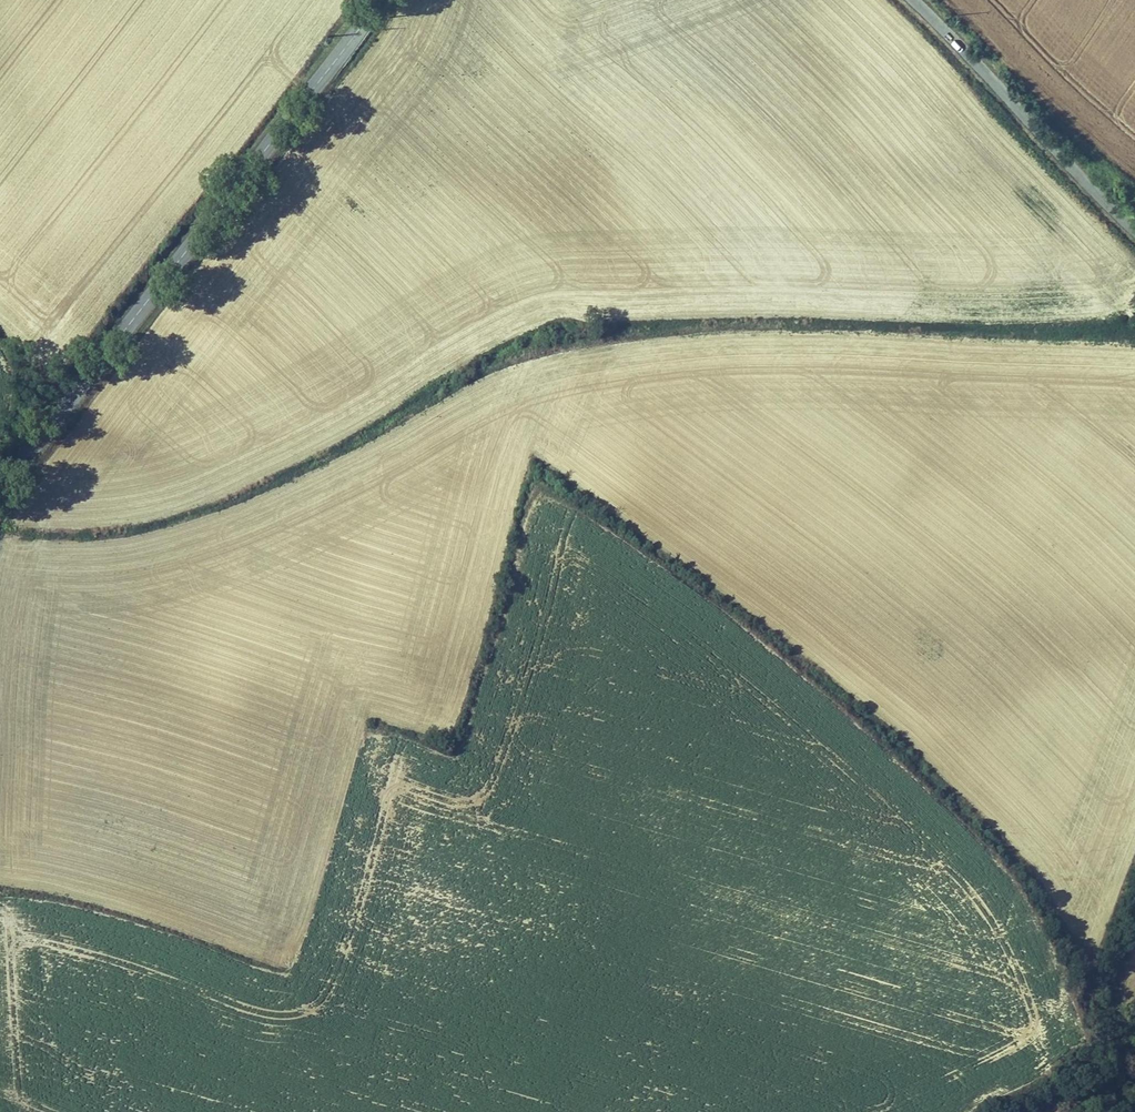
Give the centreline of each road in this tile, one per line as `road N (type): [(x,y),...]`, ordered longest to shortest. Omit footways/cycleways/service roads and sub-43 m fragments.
road 1 (tertiary): [(0,484),(36,423),(296,107),(369,0)]
road 2 (unclassified): [(911,0),(1134,231)]

